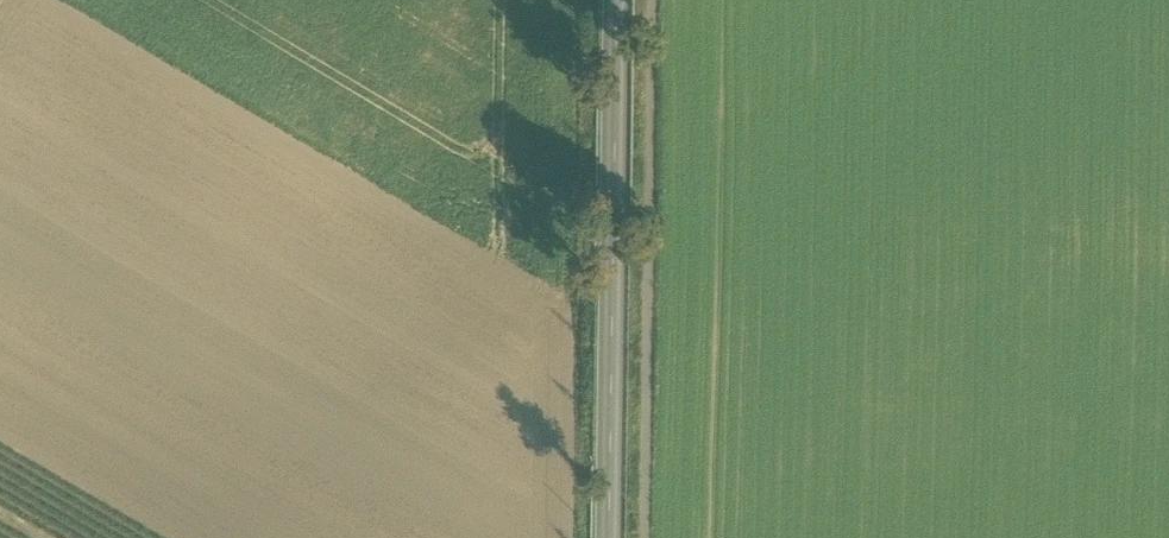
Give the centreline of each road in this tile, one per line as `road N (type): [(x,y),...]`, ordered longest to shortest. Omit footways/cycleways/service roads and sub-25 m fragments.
road 1 (primary): [(609,537),(617,0)]

